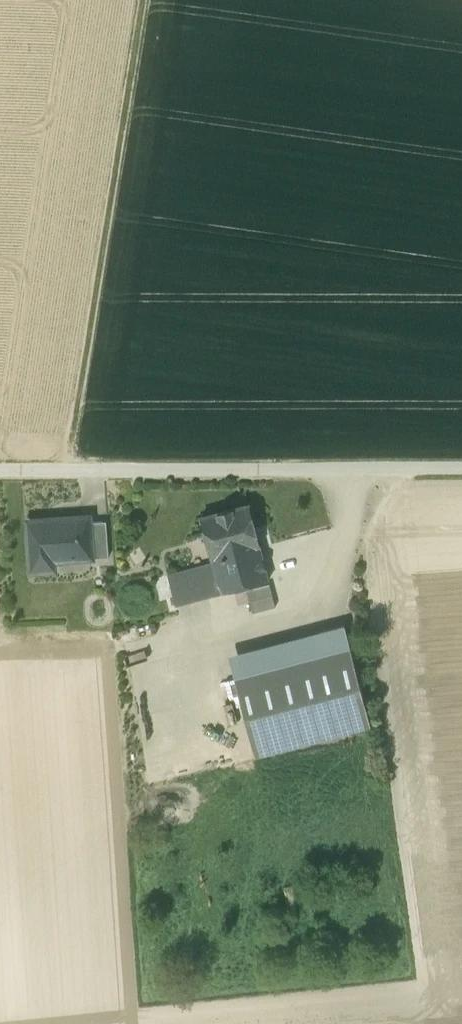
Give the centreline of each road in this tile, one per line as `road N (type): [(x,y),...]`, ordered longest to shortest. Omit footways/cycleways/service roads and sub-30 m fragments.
road 1 (track): [(143,0),(66,472)]
road 2 (unclassified): [(461,471),(0,471)]

